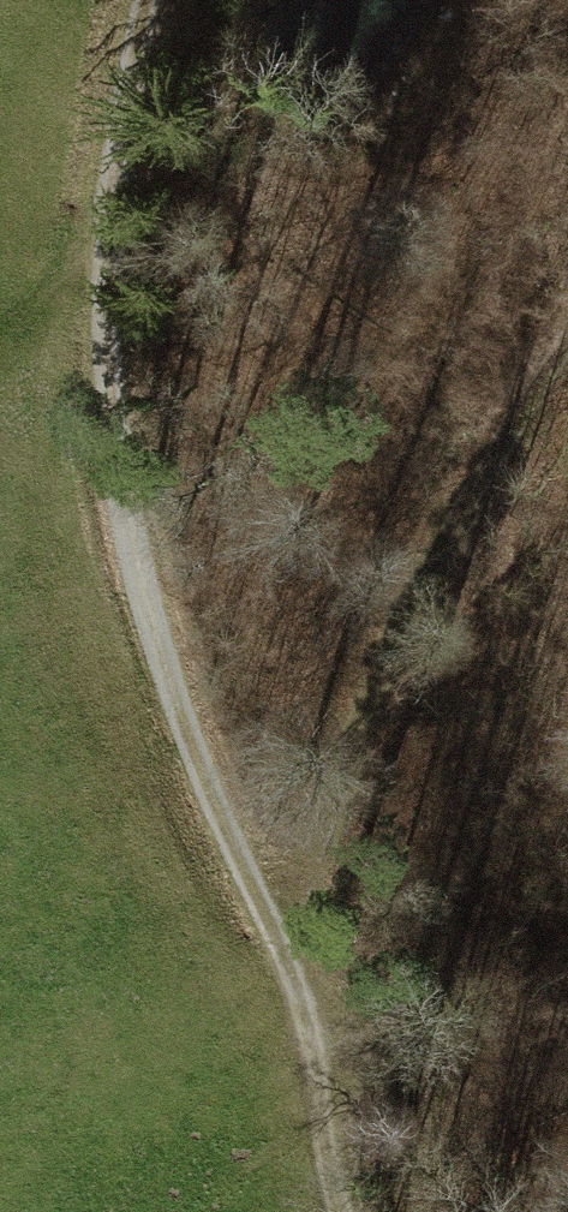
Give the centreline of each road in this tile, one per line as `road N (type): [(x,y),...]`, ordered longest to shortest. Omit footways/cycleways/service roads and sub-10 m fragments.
road 1 (track): [(376,1211),(300,926),(196,739),(117,474),(103,231),(118,86),(141,0)]
road 2 (track): [(300,926),(330,800),(441,564),(567,361)]
road 3 (track): [(0,342),(103,231)]

